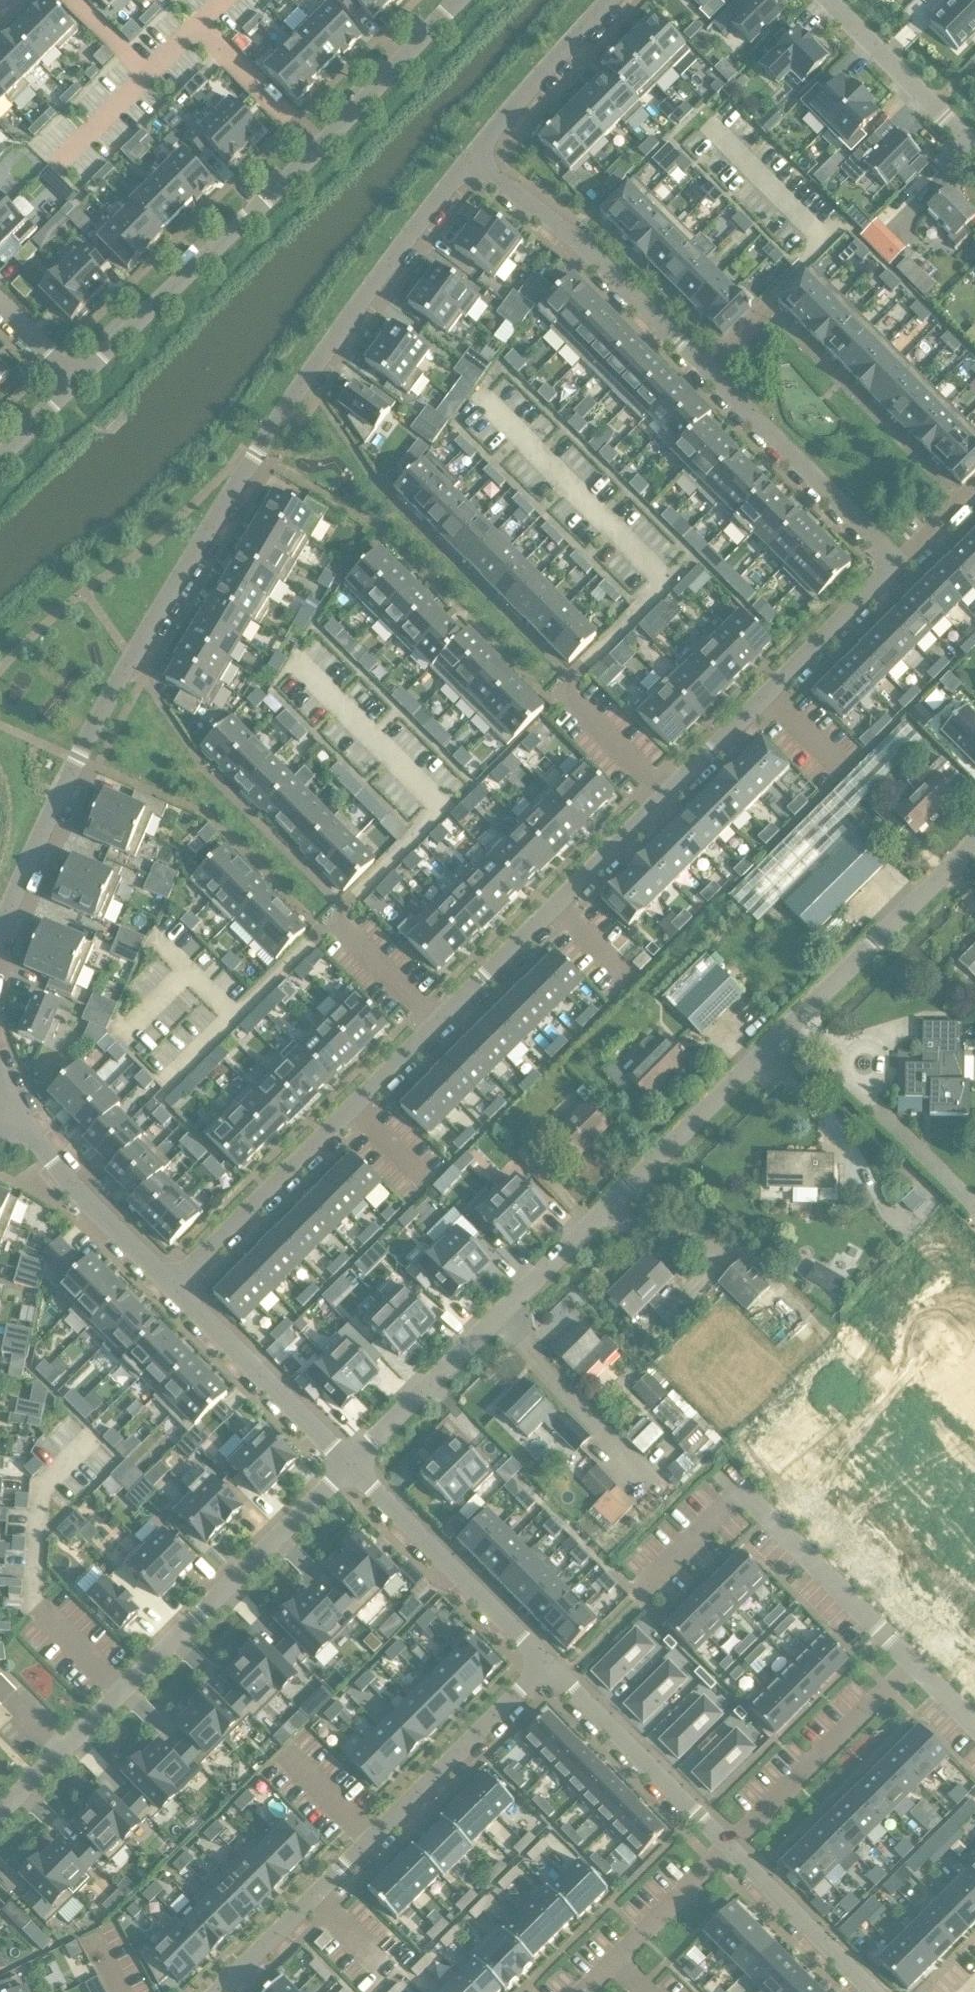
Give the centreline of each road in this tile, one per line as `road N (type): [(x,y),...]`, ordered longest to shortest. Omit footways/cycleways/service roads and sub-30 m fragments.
road 1 (residential): [(469,160),(307,378),(133,657),(76,758),(0,932)]
road 2 (residential): [(348,1465),(974,840)]
road 3 (residential): [(900,564),(576,238),(469,160)]
road 4 (residential): [(466,0),(78,381)]
road 5 (residential): [(0,1812),(348,1465)]
road 6 (residential): [(545,1665),(220,1991)]
road 7 (residential): [(174,1284),(436,1024)]
road 8 (residential): [(667,796),(900,564)]
road 9 (residential): [(436,1024),(667,796)]
road 10 (residential): [(348,1465),(545,1665)]
road 11 (residential): [(545,1665),(729,1847)]
road 12 (residential): [(911,1664),(729,1847)]
road 13 (residential): [(174,1284),(348,1465)]
road 14 (residential): [(741,1489),(911,1664)]
road 15 (residential): [(18,1116),(174,1284)]
road 16 (residential): [(609,0),(469,160)]
road 17 (residential): [(974,150),(826,0)]
road 18 (residential): [(729,1847),(581,1991)]
road 19 (residential): [(729,1847),(871,1991)]
road 20 (residential): [(564,691),(667,796)]
road 21 (residential): [(332,920),(436,1024)]

